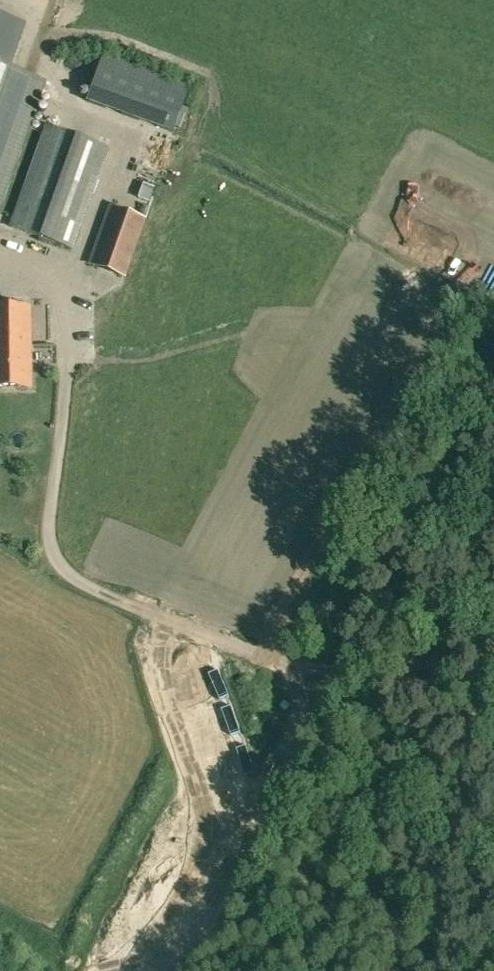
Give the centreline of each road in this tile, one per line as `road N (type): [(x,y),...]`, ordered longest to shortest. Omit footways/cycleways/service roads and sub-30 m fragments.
road 1 (track): [(314,672),(361,640),(493,632)]
road 2 (track): [(493,722),(364,675)]

